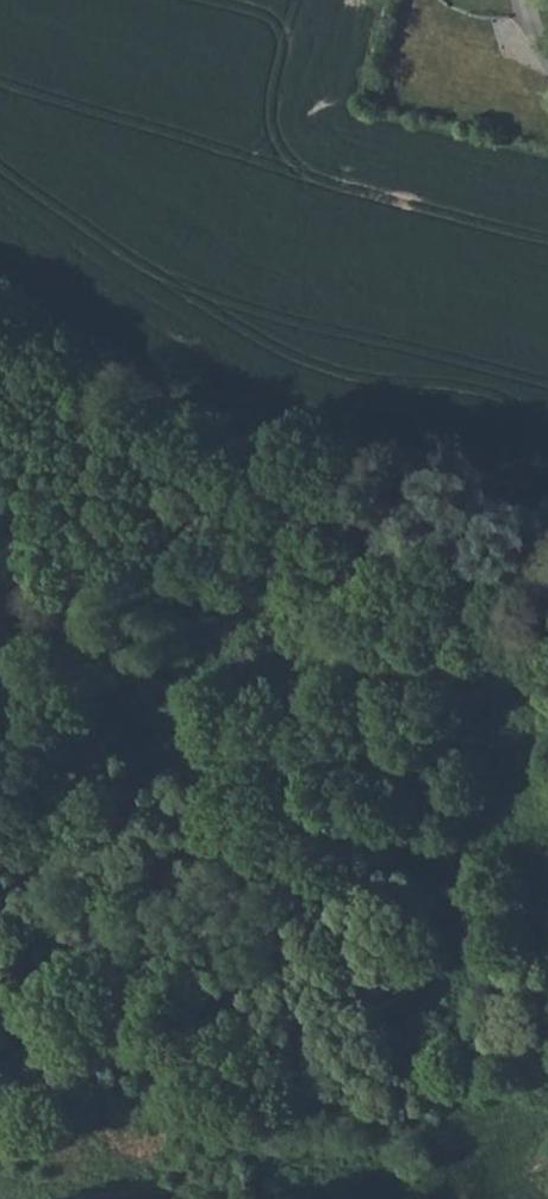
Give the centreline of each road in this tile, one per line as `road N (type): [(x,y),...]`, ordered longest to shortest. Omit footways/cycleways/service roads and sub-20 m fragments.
road 1 (unclassified): [(0,298),(241,446),(547,527)]

